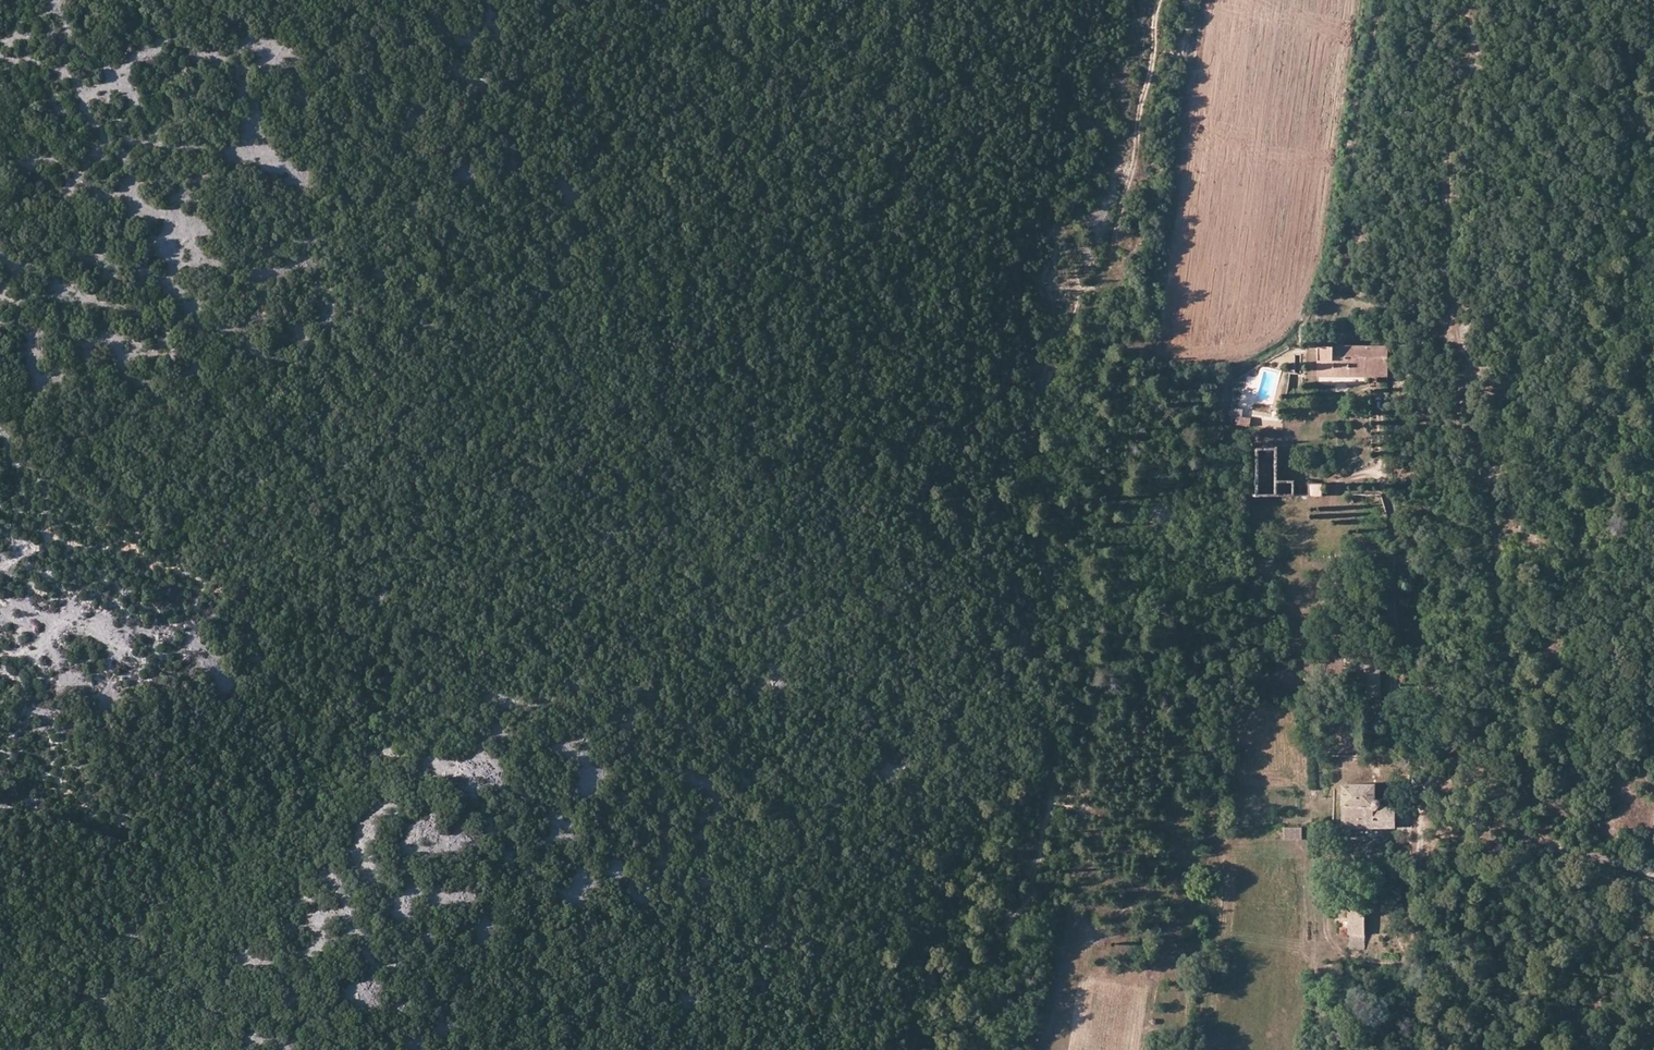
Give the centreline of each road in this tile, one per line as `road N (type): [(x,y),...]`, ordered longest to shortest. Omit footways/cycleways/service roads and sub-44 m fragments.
road 1 (unclassified): [(1653,877),(1534,838),(1394,687),(1395,577)]

